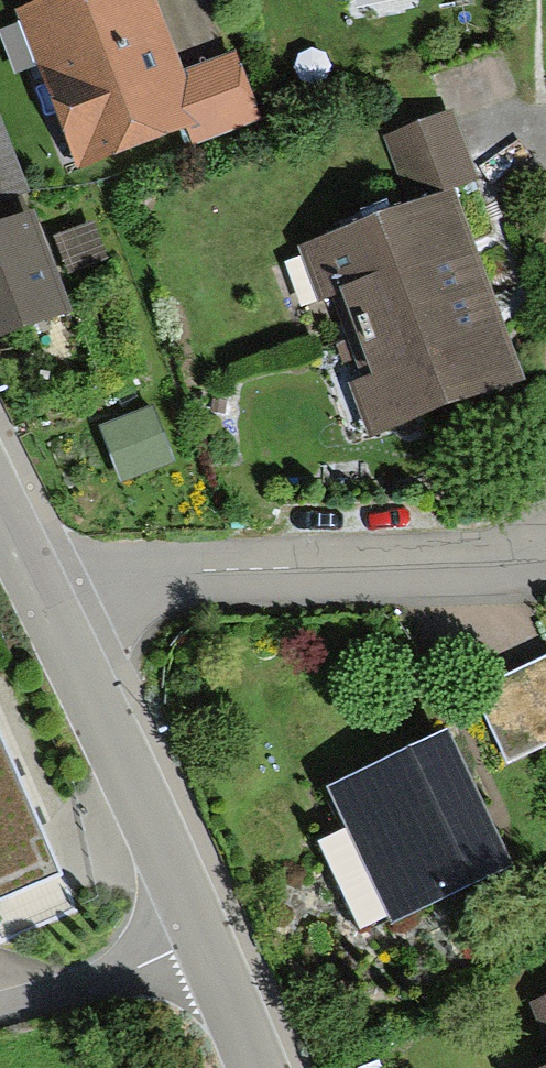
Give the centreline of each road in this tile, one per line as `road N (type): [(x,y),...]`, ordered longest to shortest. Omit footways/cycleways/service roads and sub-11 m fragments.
road 1 (residential): [(54,616),(117,585),(204,570),(545,556)]
road 2 (tertiary): [(204,933),(54,616)]
road 3 (residential): [(204,933),(112,976),(0,1008)]
road 4 (tertiary): [(259,1067),(204,933)]
road 5 (tertiary): [(54,616),(0,500)]

